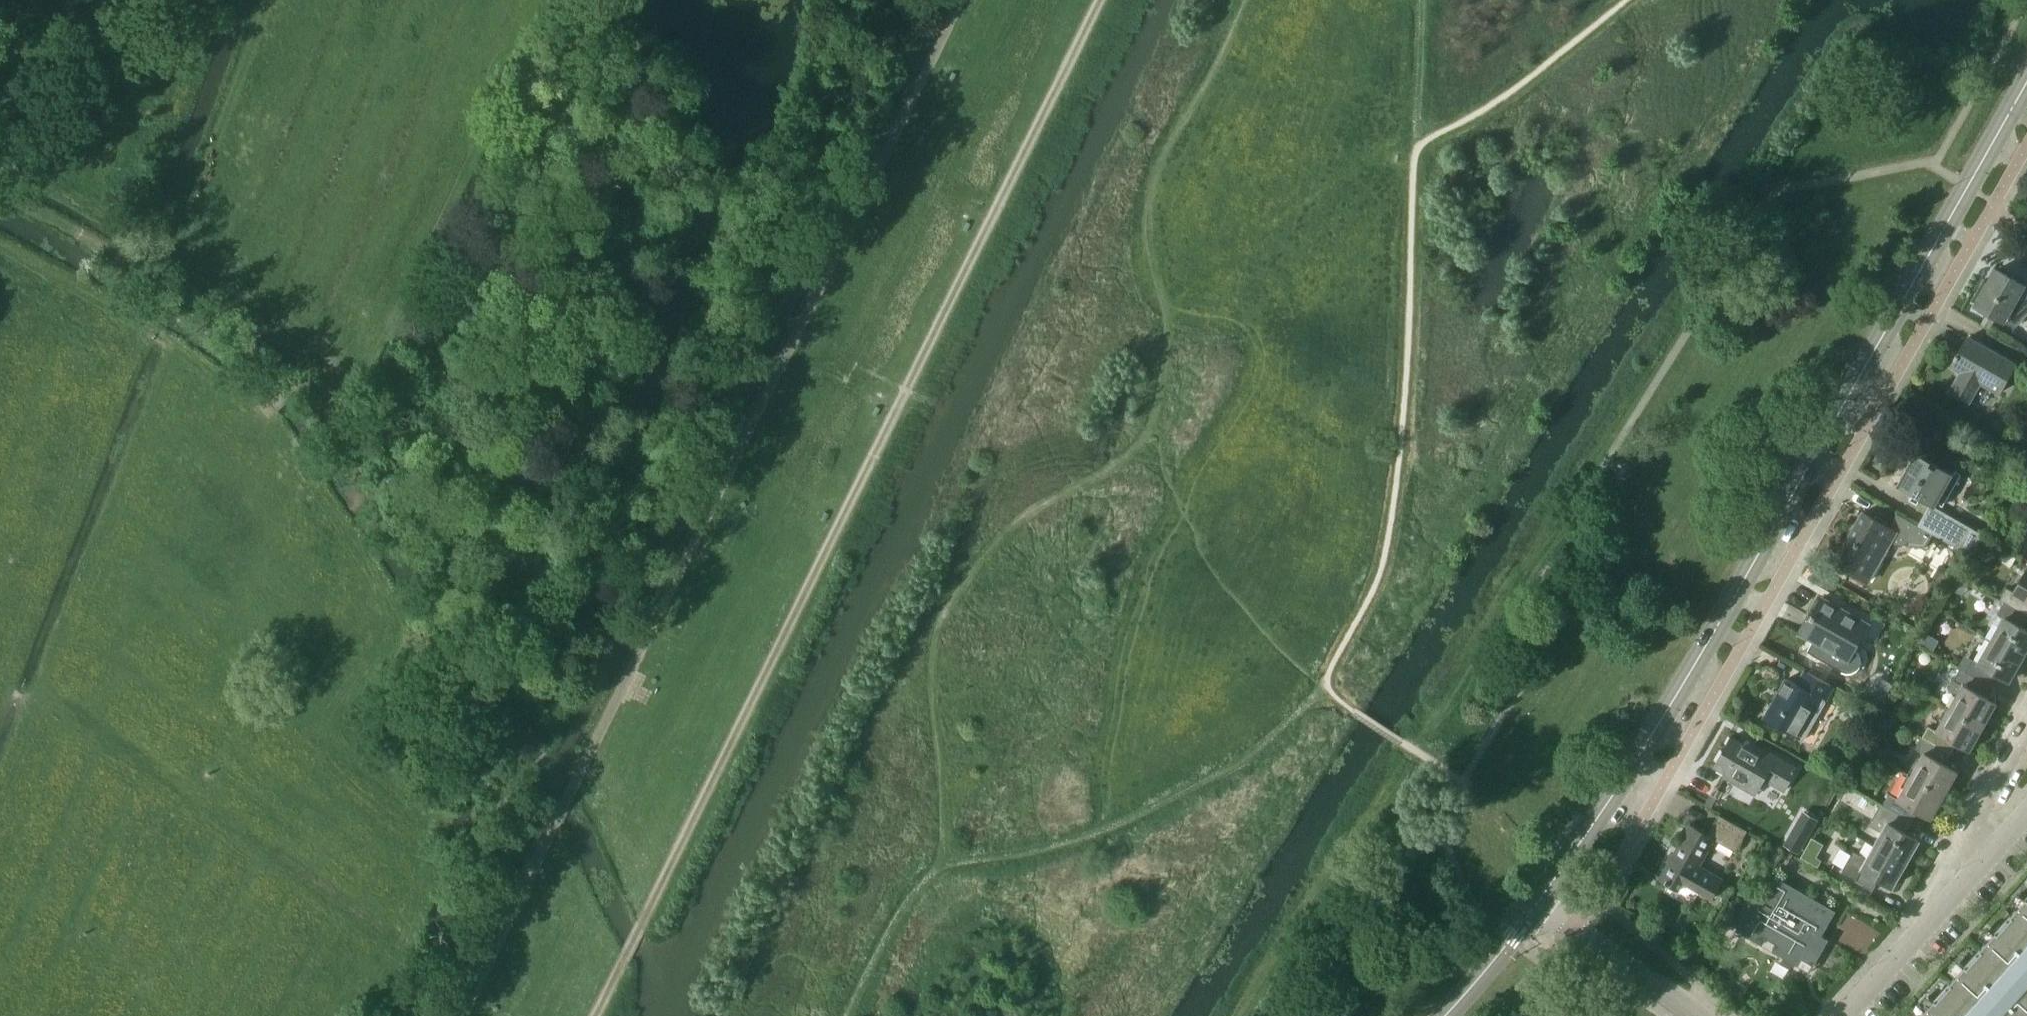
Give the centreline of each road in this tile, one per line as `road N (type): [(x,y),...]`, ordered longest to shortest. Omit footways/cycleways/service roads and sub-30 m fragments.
road 1 (track): [(595,1015),(1101,0)]
road 2 (tertiary): [(1536,903),(1681,688),(2026,80)]
road 3 (residential): [(1841,1015),(1983,859)]
road 4 (unclassified): [(1698,1015),(1536,903)]
road 5 (residential): [(1983,859),(1973,828),(2026,727)]
road 6 (tertiary): [(1443,1015),(1536,903)]

